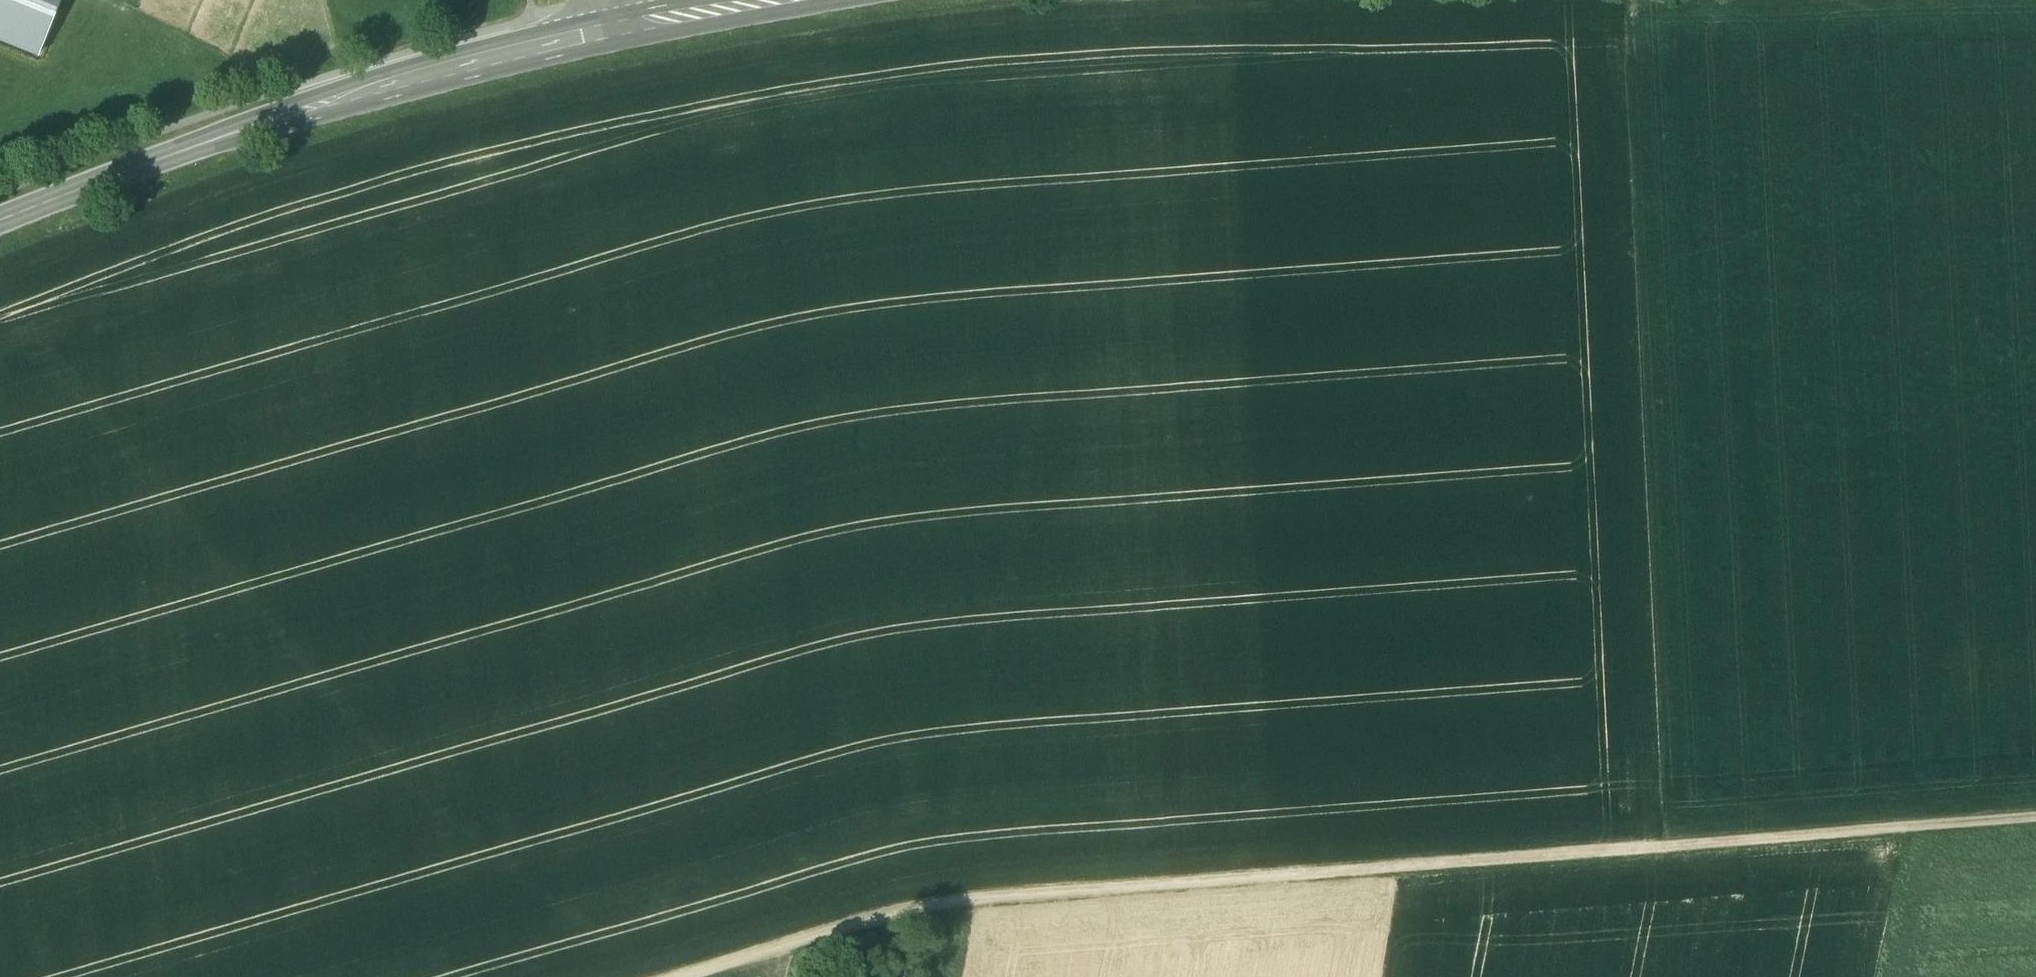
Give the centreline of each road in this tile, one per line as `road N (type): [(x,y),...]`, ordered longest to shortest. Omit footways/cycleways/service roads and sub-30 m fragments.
road 1 (track): [(687,976),(941,905),(2035,818)]
road 2 (tertiary): [(613,31),(359,95),(0,224)]
road 3 (tertiary): [(800,0),(613,31)]

